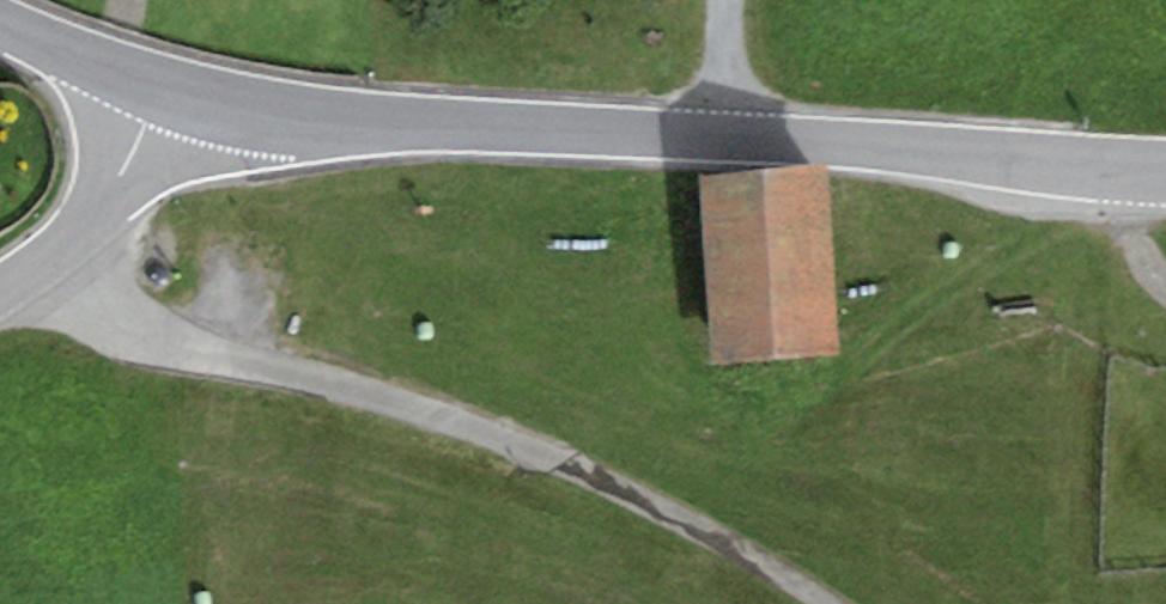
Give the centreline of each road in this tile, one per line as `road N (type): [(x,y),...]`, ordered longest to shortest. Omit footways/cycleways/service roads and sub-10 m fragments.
road 1 (tertiary): [(168,90),(340,119),(1165,168)]
road 2 (track): [(833,603),(696,530),(398,402),(151,336),(100,304),(54,253)]
road 3 (residential): [(0,289),(92,214),(168,90)]
road 4 (tertiary): [(0,22),(168,90)]

